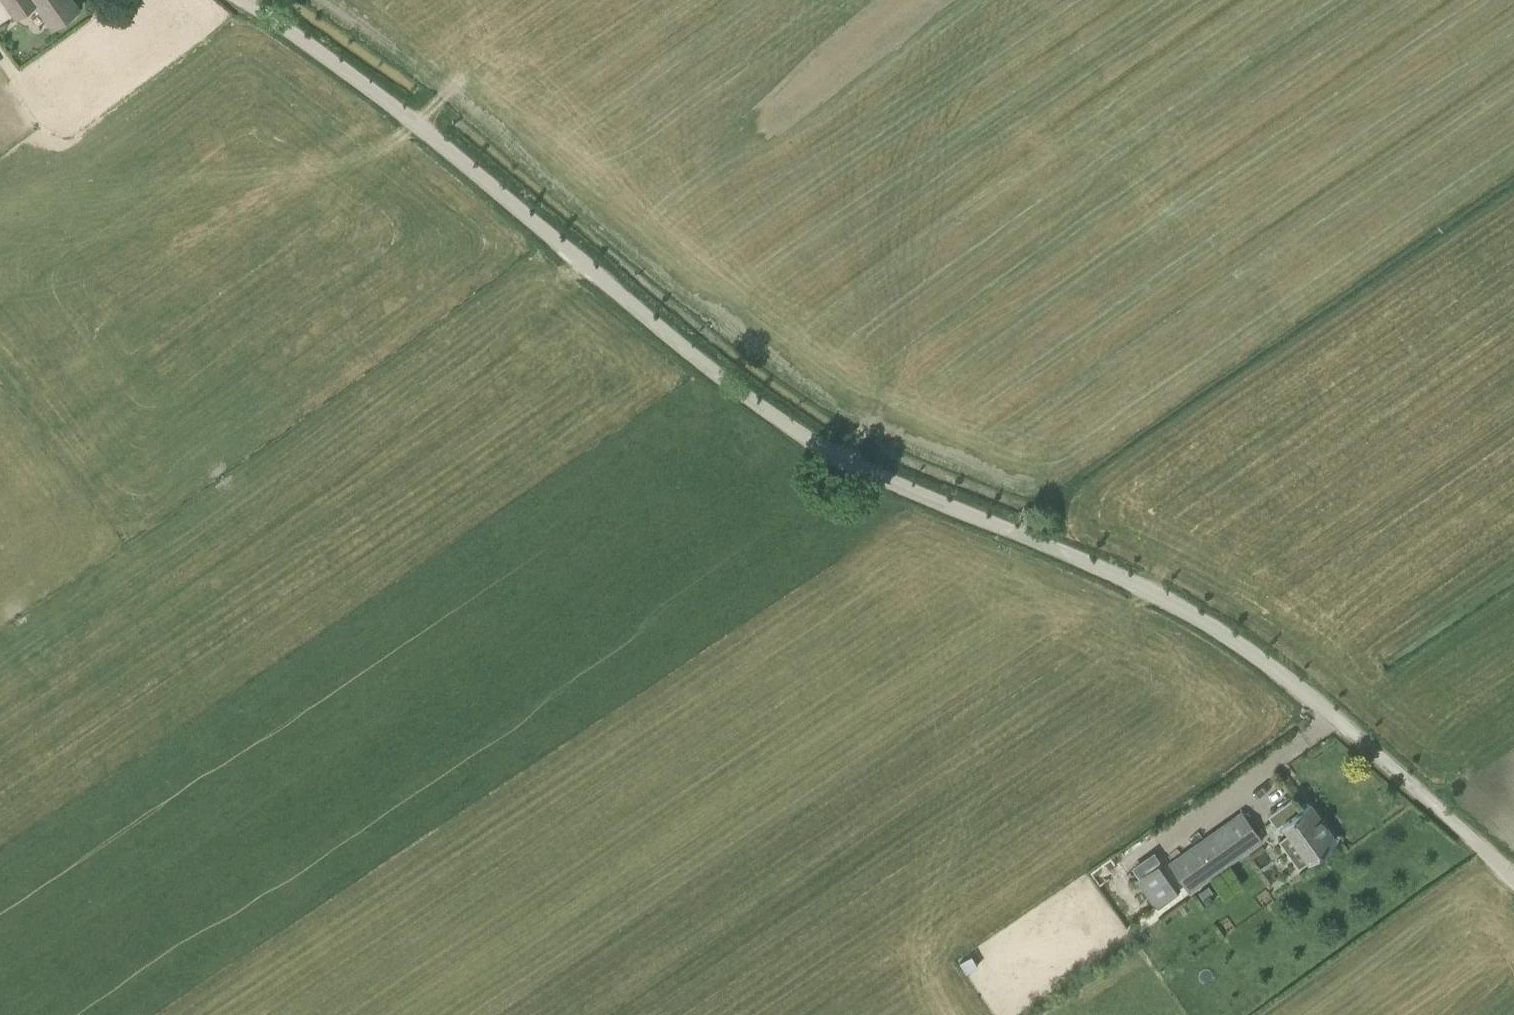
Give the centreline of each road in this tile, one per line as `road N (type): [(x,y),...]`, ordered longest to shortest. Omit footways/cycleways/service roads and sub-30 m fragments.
road 1 (unclassified): [(1513,877),(1267,661),(1168,598),(840,458),(793,428),(418,124),(247,0)]

